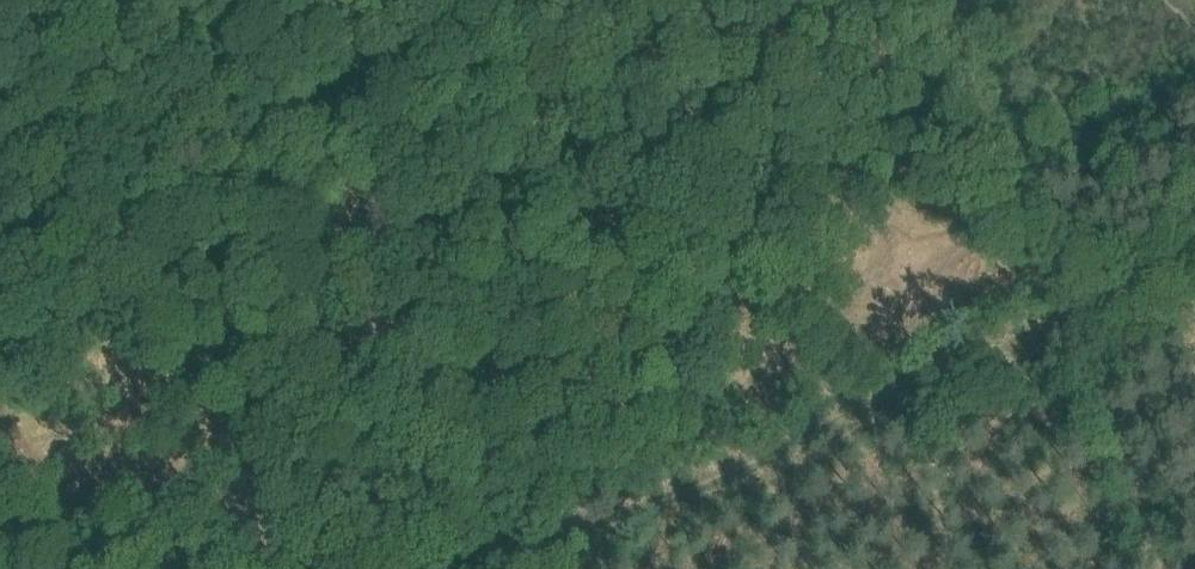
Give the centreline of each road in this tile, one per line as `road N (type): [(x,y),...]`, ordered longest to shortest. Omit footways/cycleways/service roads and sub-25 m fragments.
road 1 (track): [(478,568),(1053,329)]
road 2 (track): [(320,0),(476,568)]
road 3 (track): [(927,0),(1053,329)]
road 4 (track): [(1053,329),(1145,568)]
road 5 (track): [(1194,267),(1053,329)]

